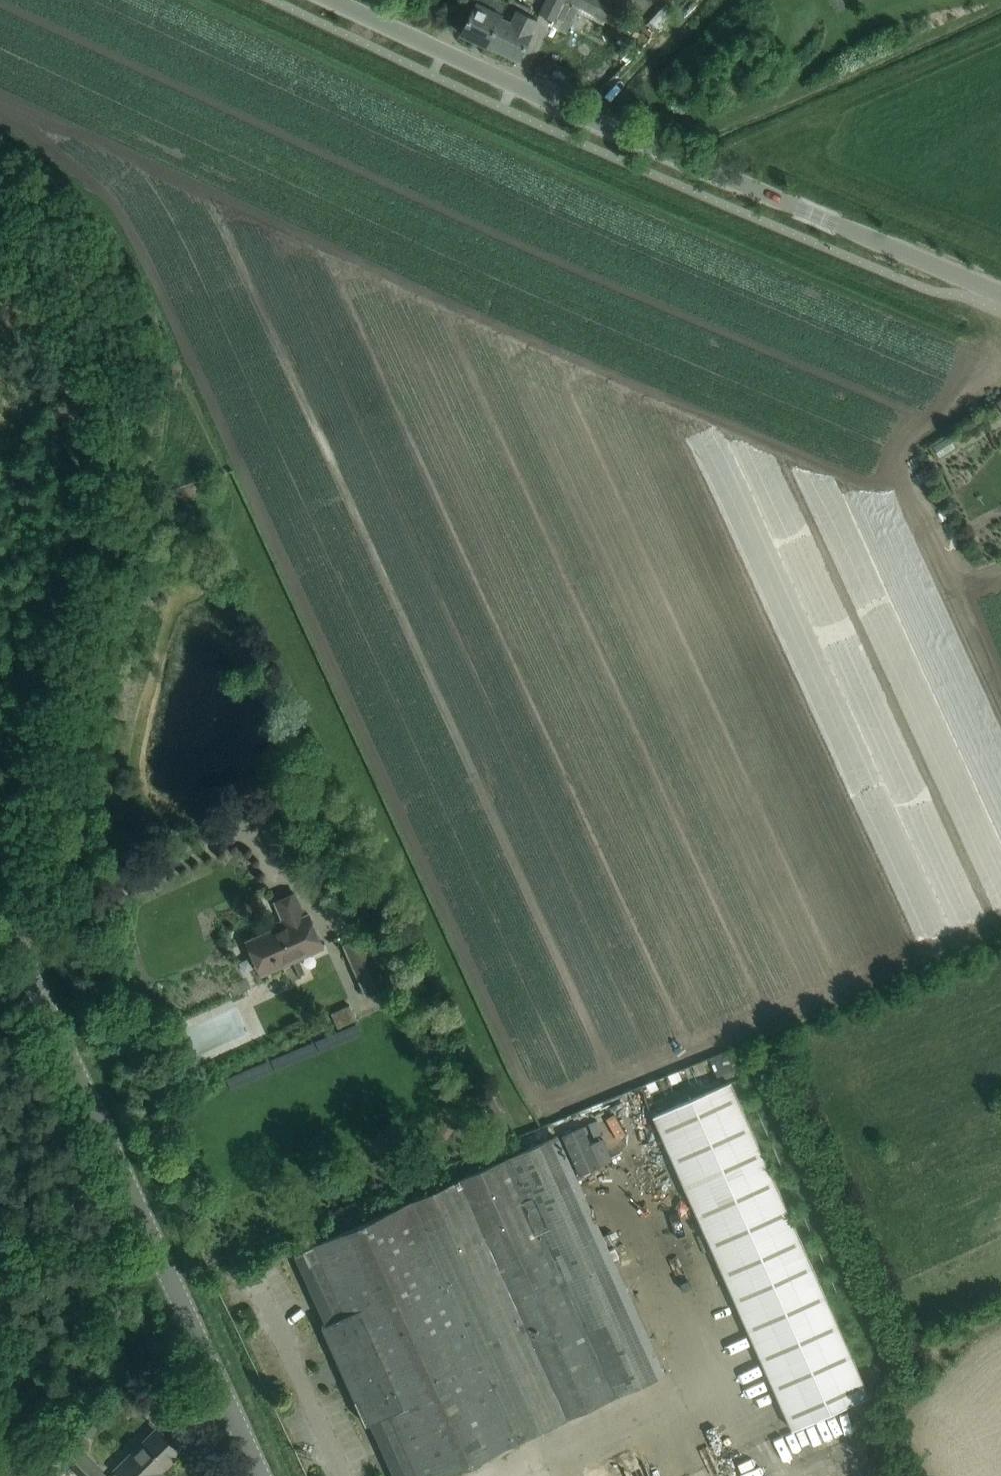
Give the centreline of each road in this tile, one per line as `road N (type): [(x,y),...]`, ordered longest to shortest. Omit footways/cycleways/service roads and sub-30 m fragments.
road 1 (unclassified): [(1000,297),(333,0)]
road 2 (tertiary): [(256,1475),(0,918)]

